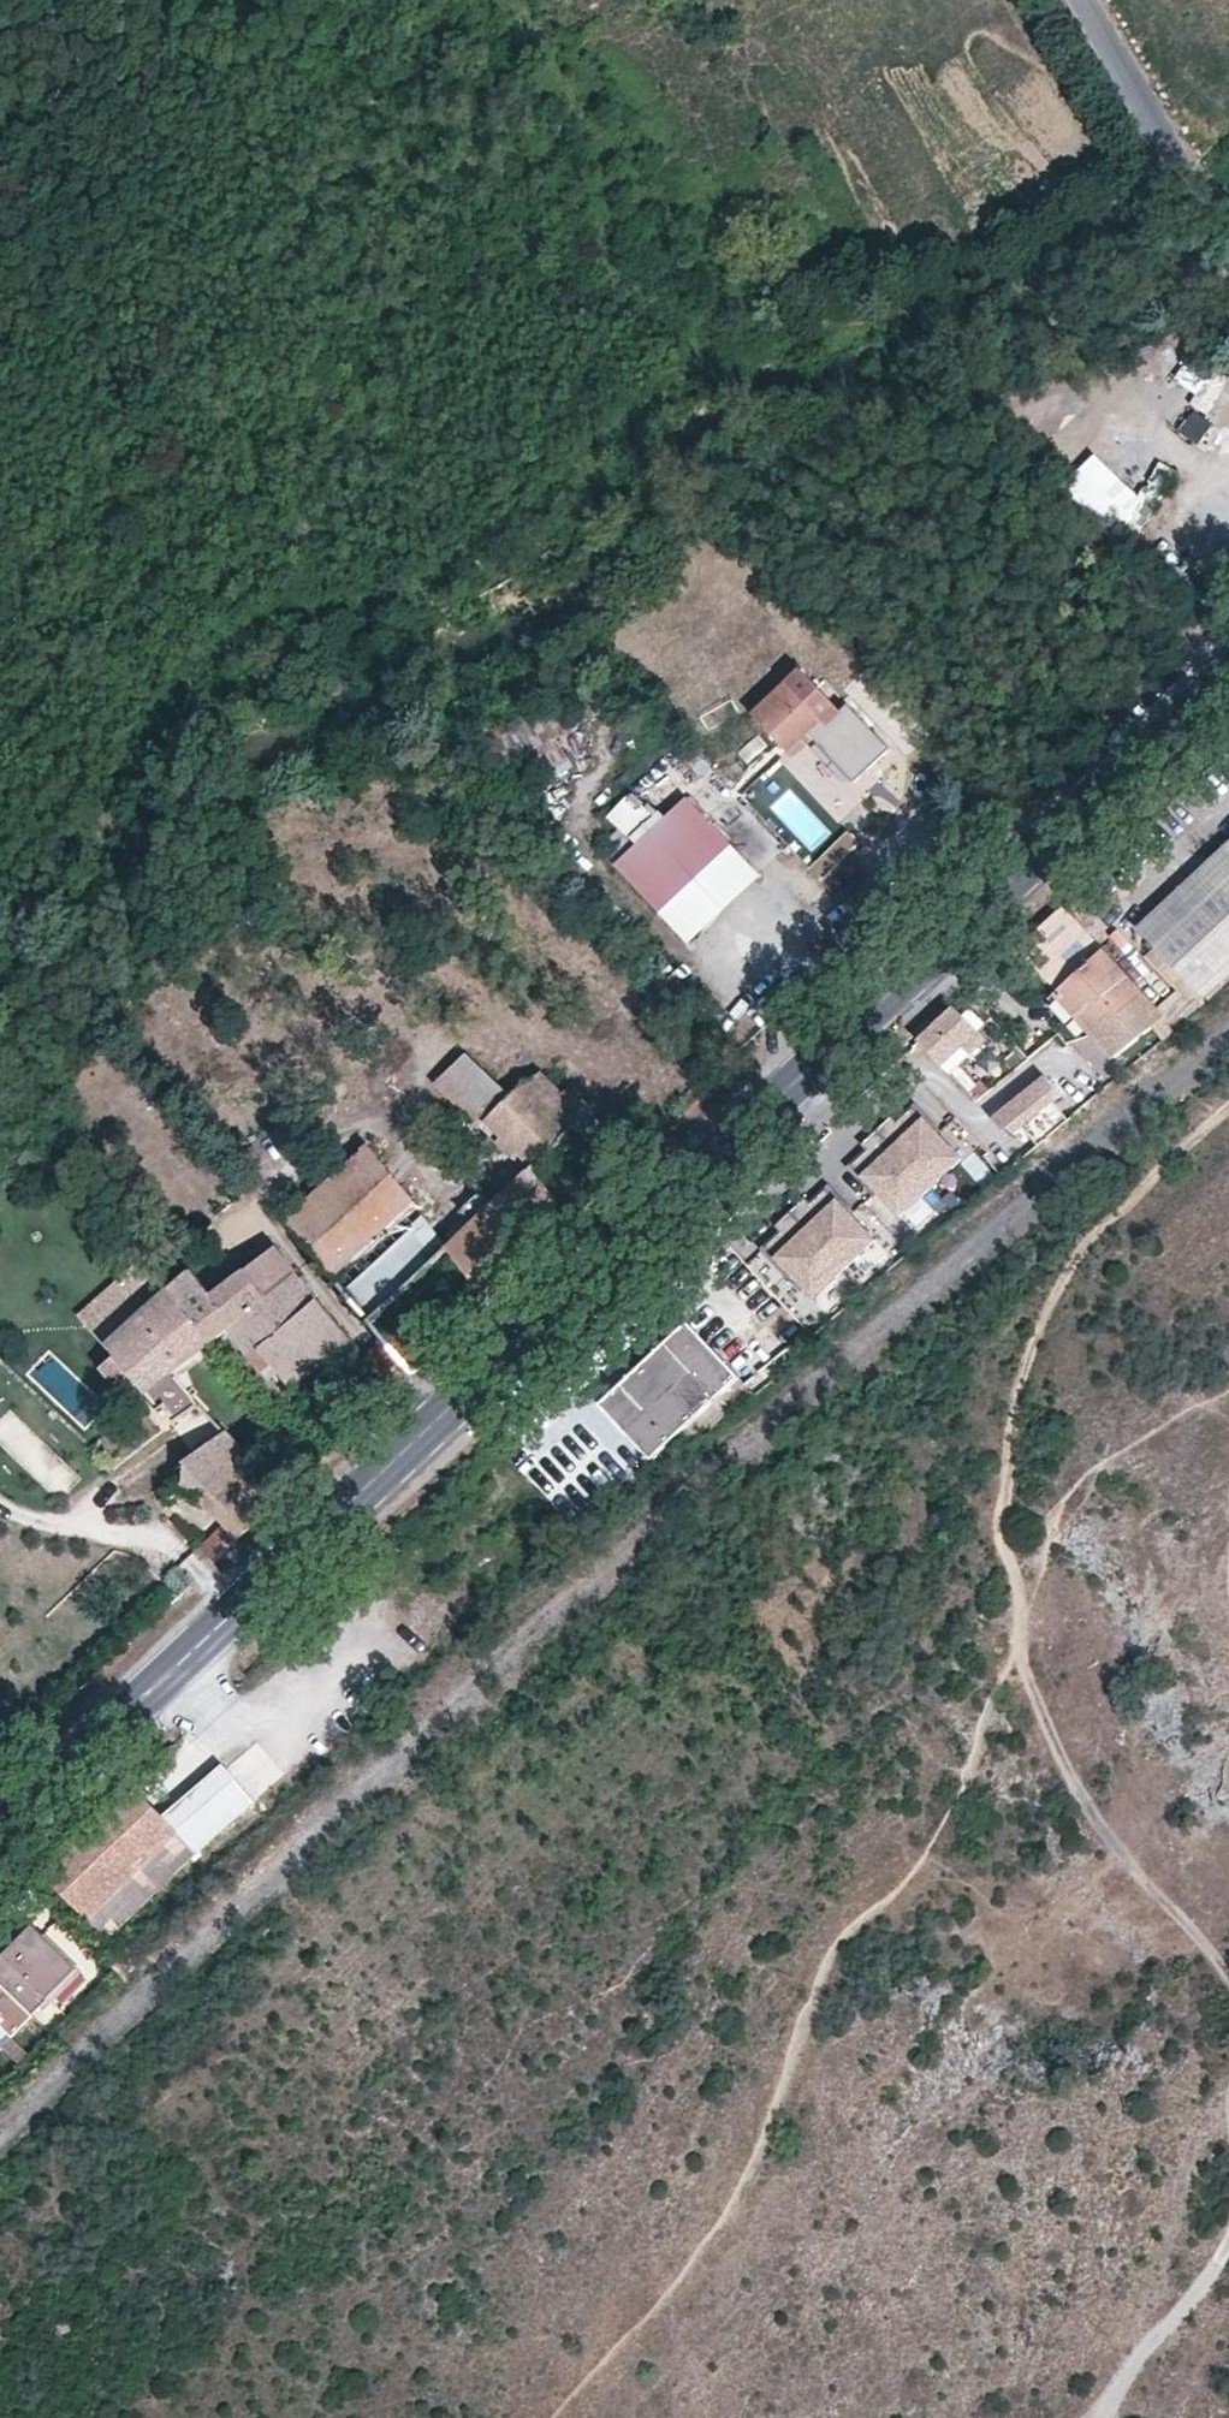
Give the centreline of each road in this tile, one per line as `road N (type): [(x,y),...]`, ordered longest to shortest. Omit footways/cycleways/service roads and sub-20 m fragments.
road 1 (primary): [(1228,671),(0,1837)]
road 2 (unclassified): [(1090,0),(1195,195),(1228,235)]
road 3 (track): [(1228,2226),(1212,2272),(1117,2417)]

